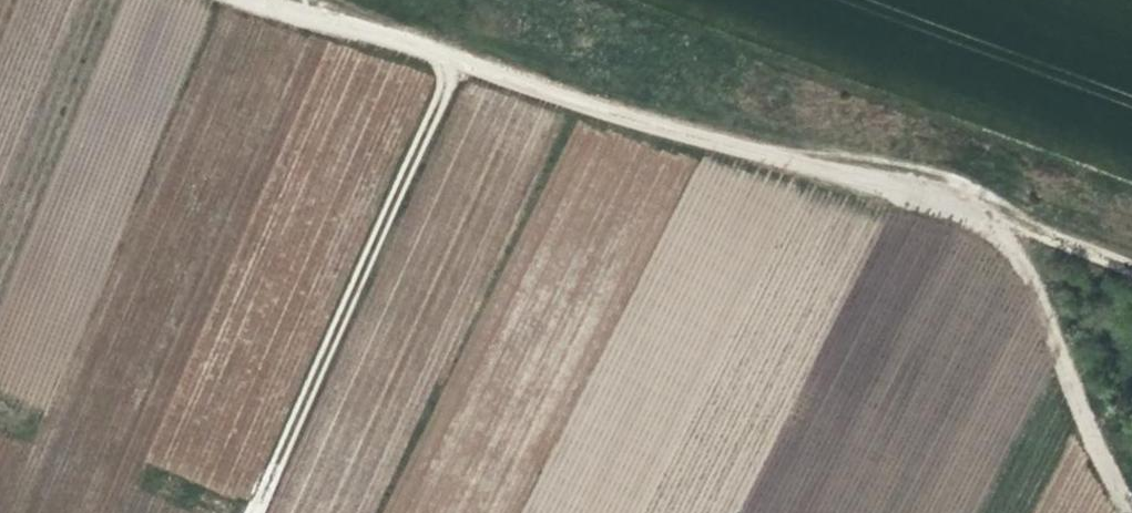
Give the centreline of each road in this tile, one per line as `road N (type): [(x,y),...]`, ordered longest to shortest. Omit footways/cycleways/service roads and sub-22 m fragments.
road 1 (track): [(1131,477),(1001,224),(263,0)]
road 2 (track): [(251,512),(453,57)]
road 3 (track): [(883,188),(721,512)]
road 4 (track): [(1131,233),(1001,224)]

